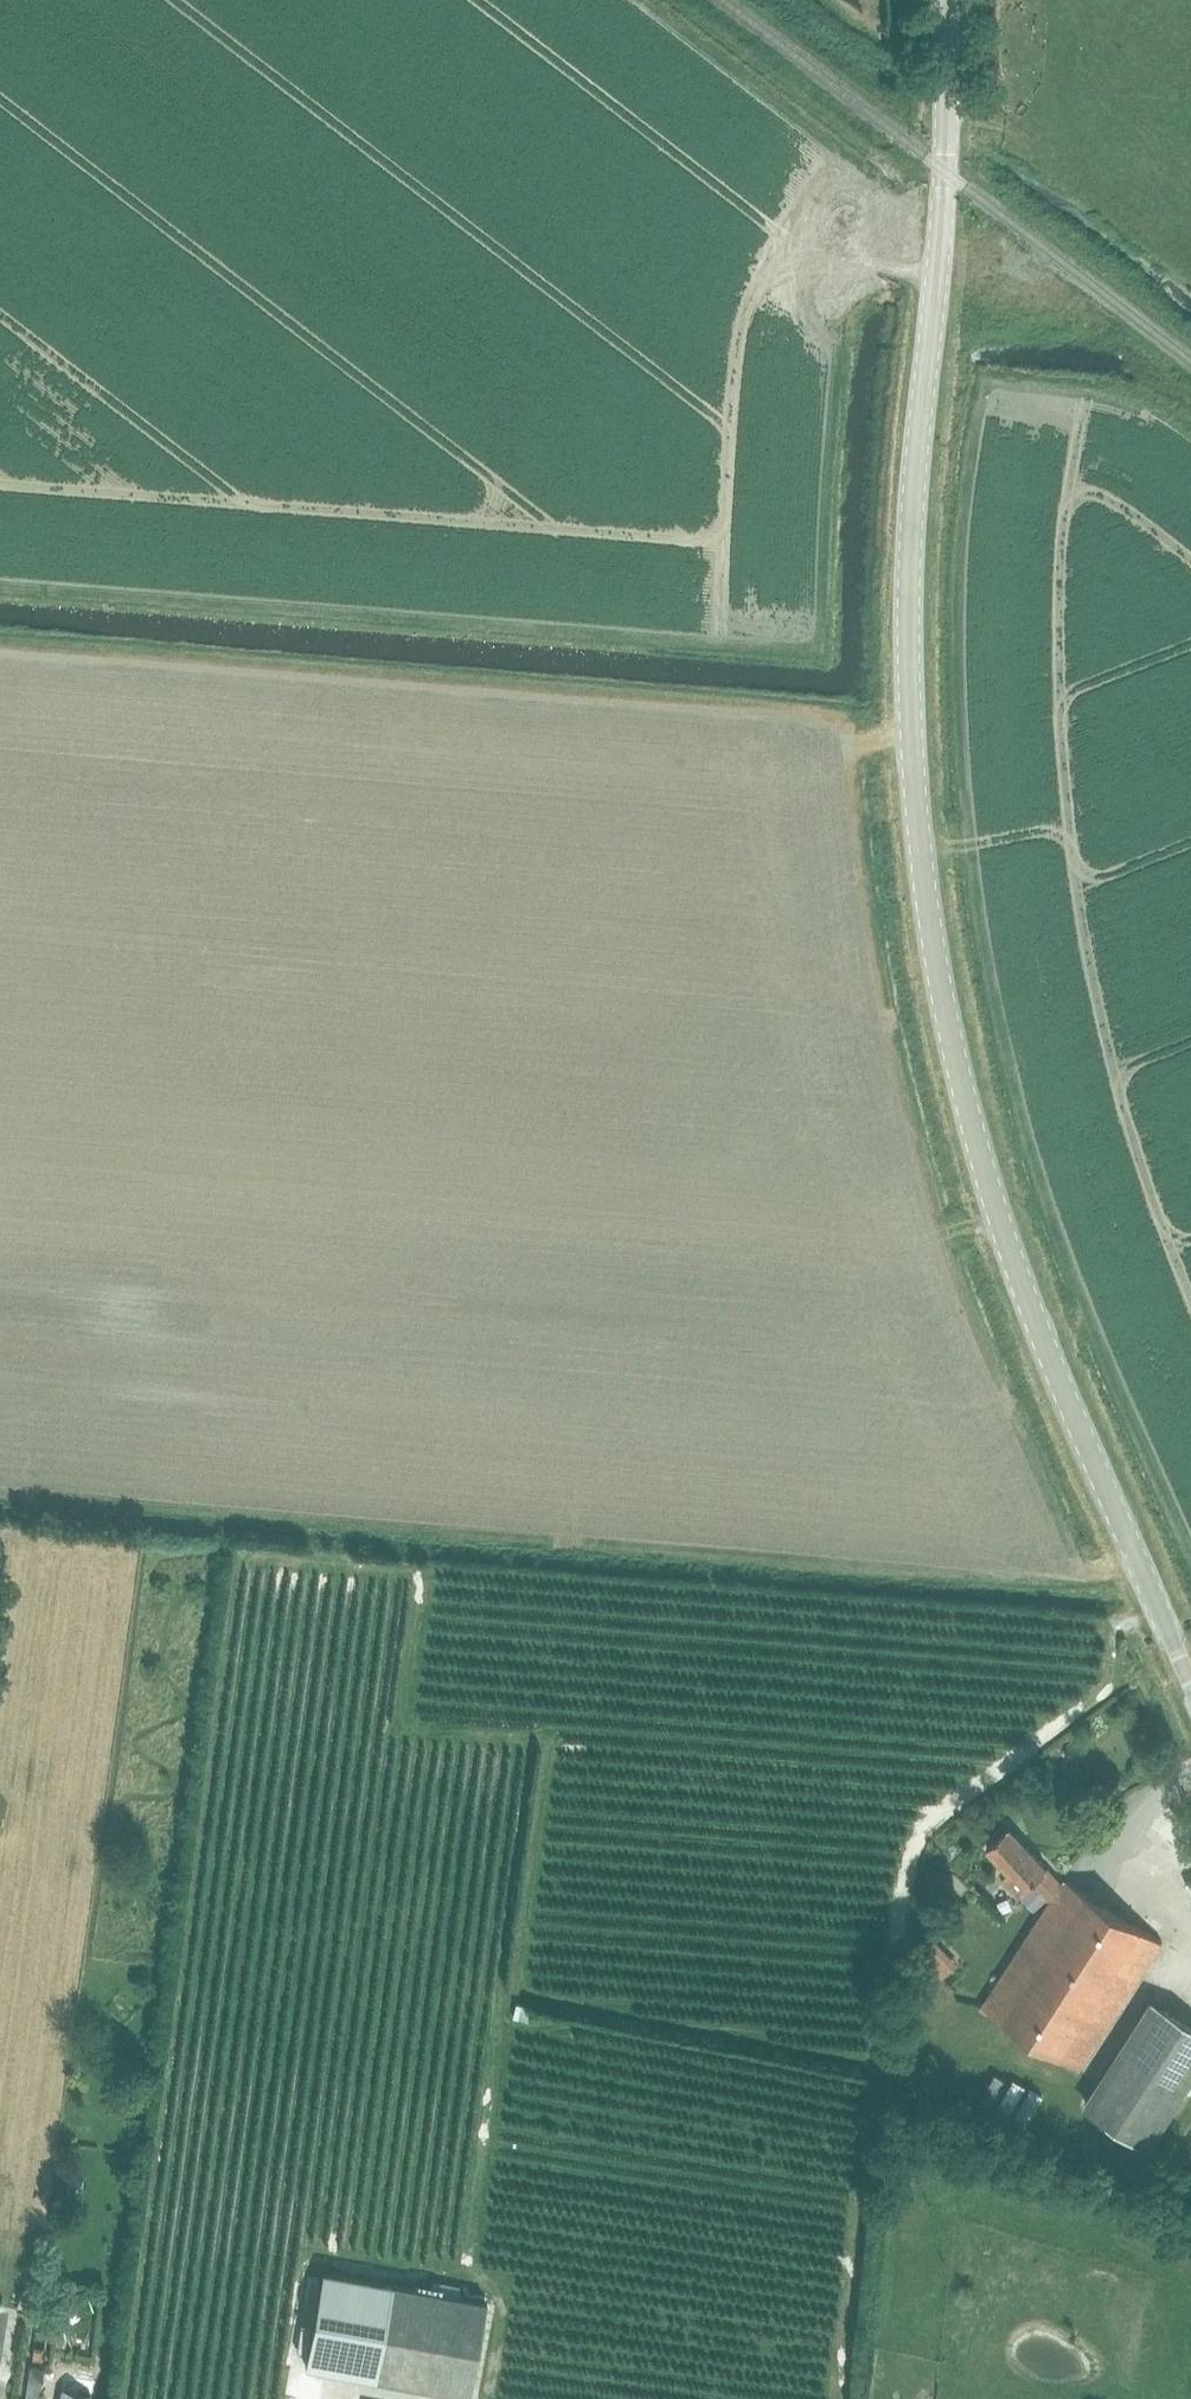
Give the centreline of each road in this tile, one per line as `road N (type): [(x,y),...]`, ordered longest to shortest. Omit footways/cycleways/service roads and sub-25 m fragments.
road 1 (tertiary): [(1190,1681),(1045,1355),(934,1030),(909,852),(899,615),(943,168),(945,0)]

